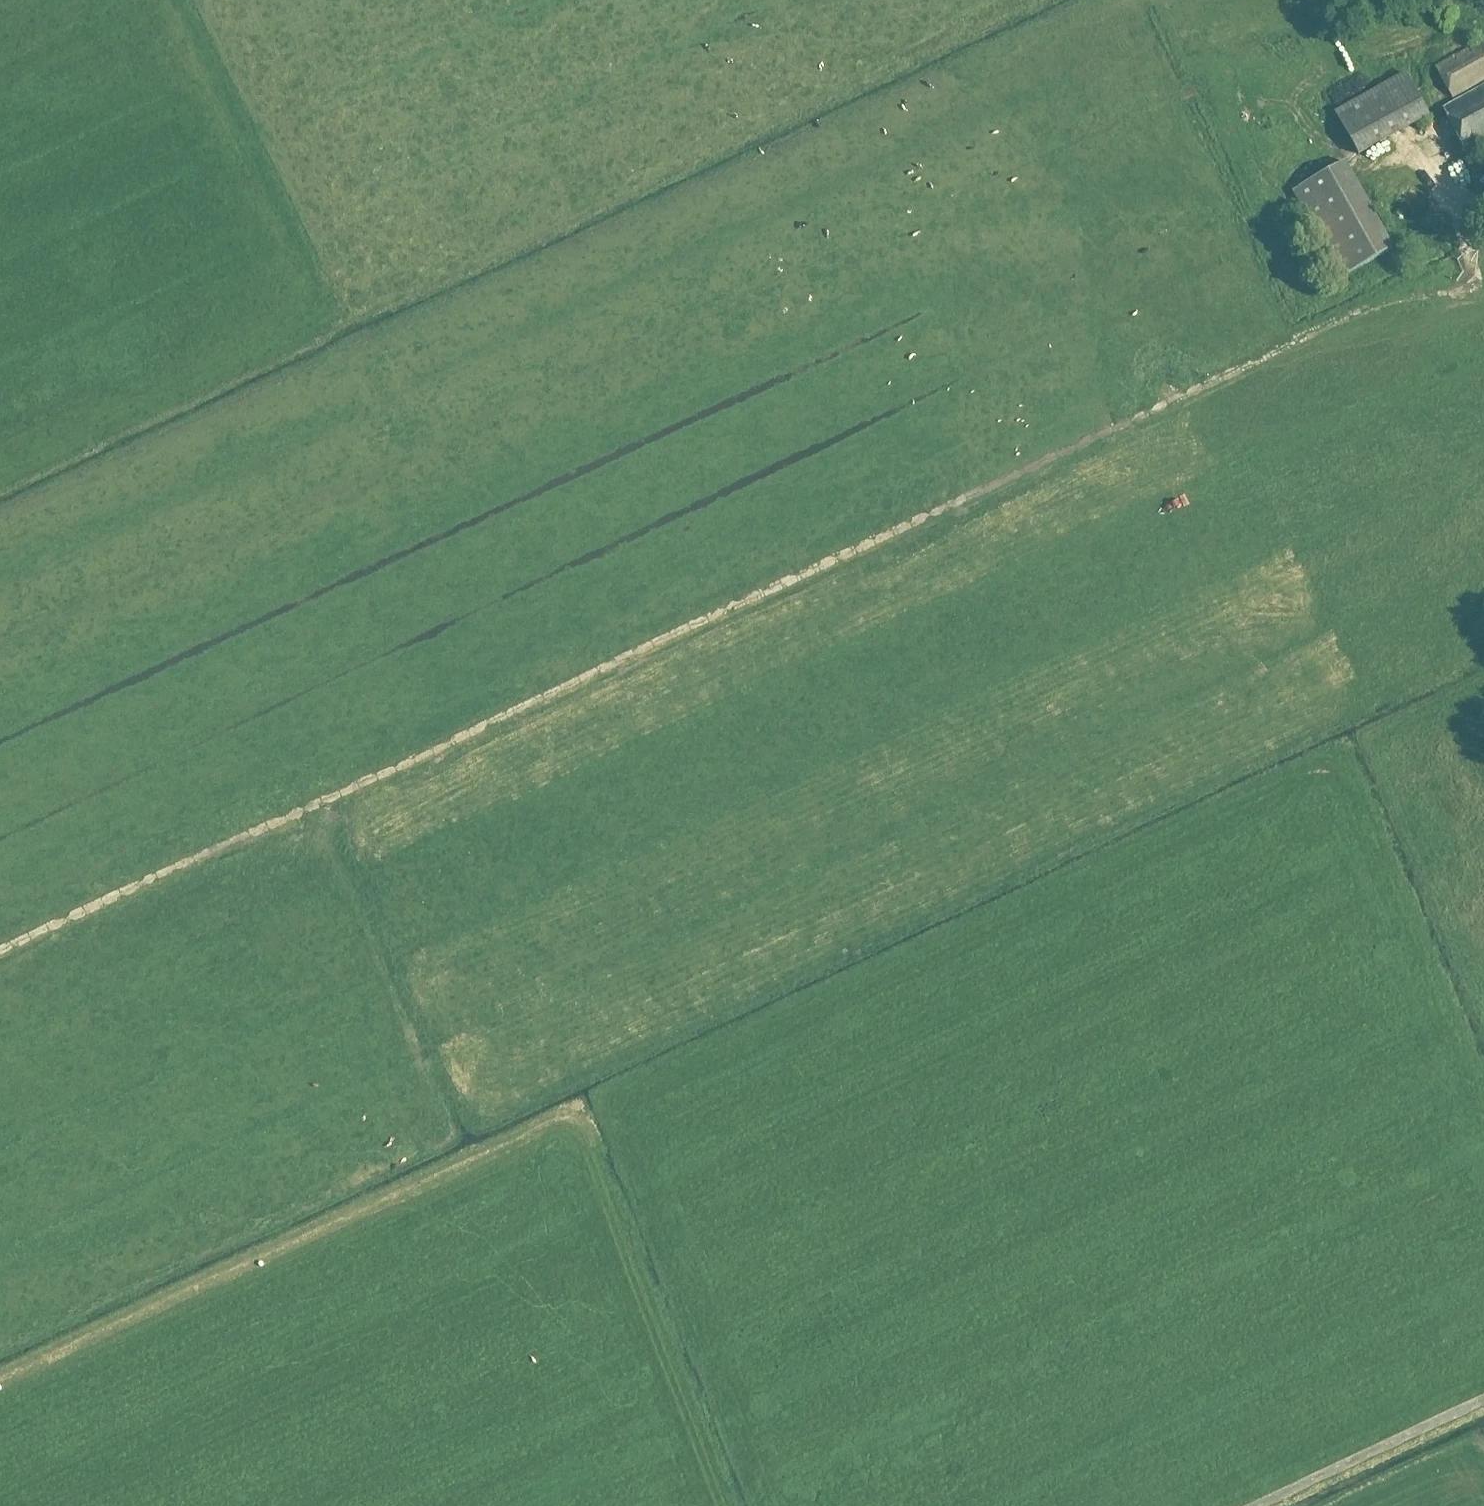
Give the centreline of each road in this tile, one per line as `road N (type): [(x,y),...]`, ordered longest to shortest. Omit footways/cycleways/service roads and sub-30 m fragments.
road 1 (track): [(1265,1505),(1483,1403)]

